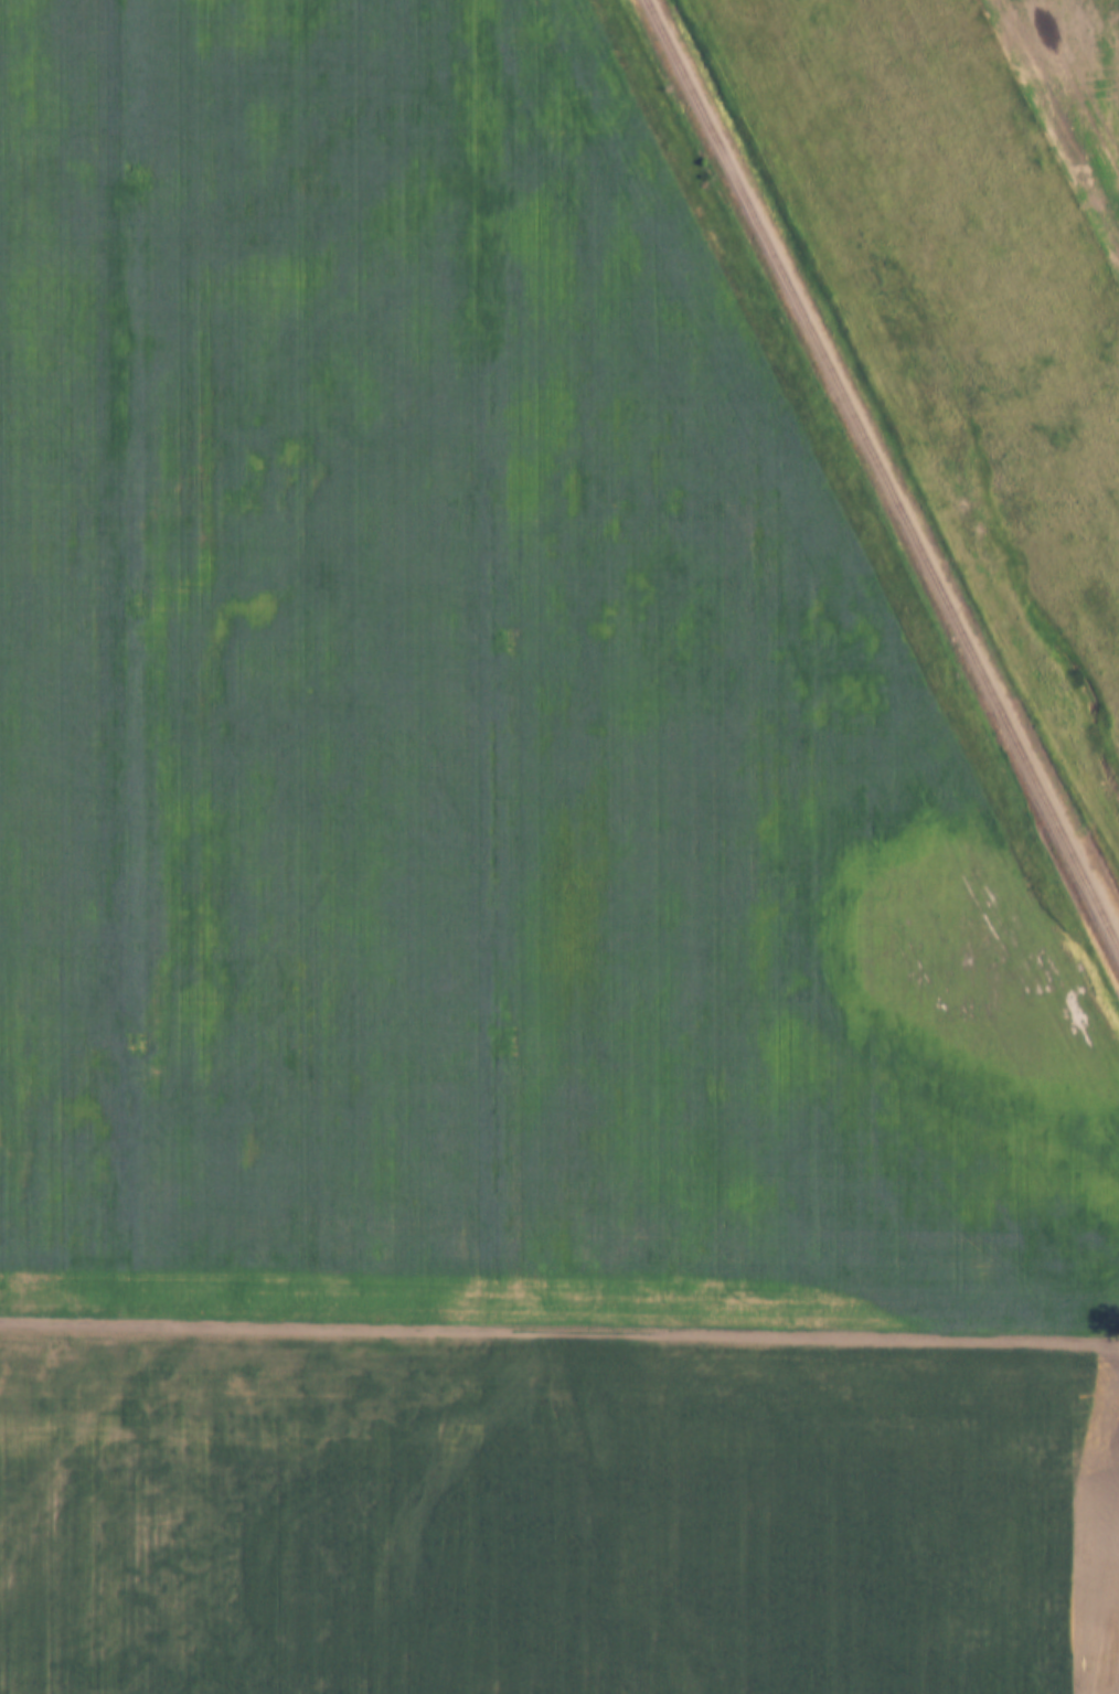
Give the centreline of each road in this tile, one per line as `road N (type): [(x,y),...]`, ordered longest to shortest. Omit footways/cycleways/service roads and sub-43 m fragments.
road 1 (track): [(0,1321),(1015,1343),(1118,1354)]

